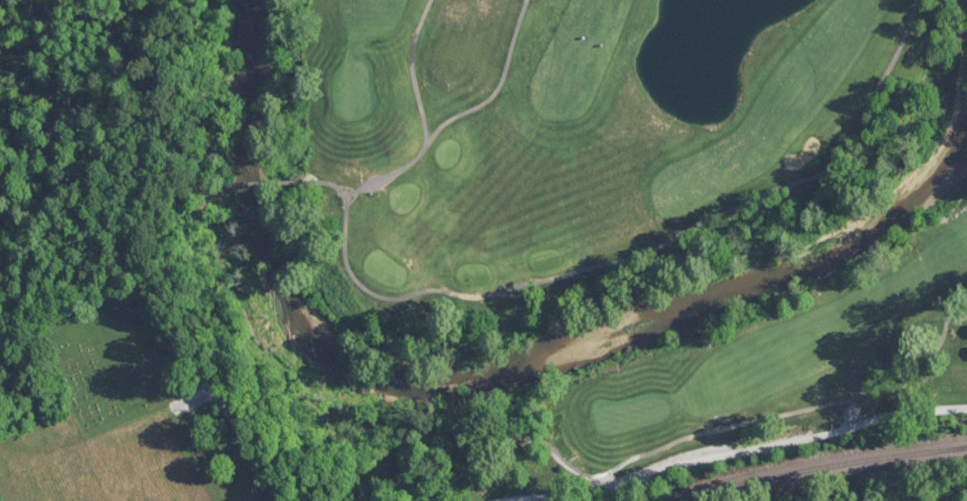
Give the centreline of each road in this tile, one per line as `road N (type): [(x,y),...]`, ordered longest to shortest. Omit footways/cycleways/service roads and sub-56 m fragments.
road 1 (residential): [(520,500),(966,417)]
road 2 (residential): [(219,396),(286,500)]

